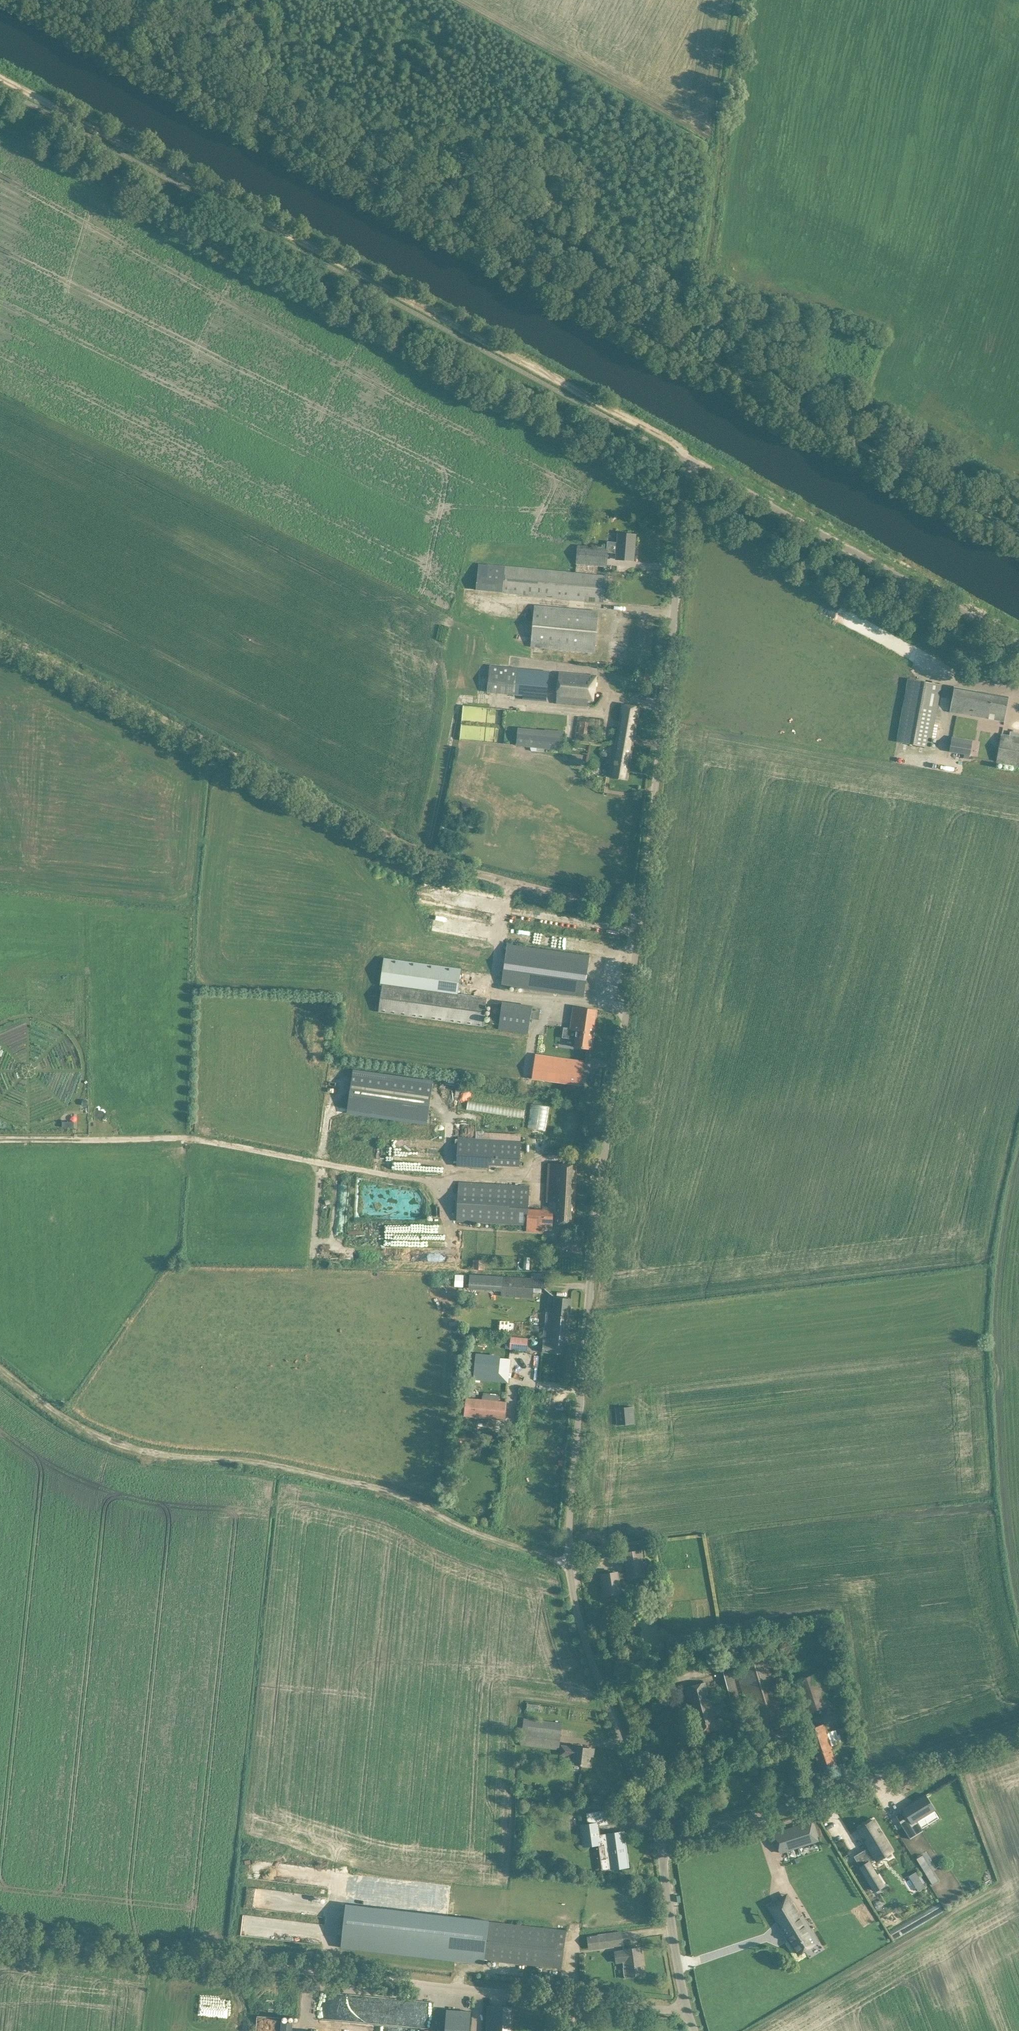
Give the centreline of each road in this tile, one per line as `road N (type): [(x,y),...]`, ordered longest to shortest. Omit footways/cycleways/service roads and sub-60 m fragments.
road 1 (unclassified): [(663,1846),(574,1606),(569,1564),(688,465)]
road 2 (track): [(52,0),(835,430)]
road 3 (track): [(688,465),(679,444),(0,72)]
road 4 (track): [(644,913),(436,865),(0,635)]
road 5 (track): [(0,1368),(79,1428),(124,1447),(389,1496),(485,1540),(569,1564)]
road 6 (track): [(835,430),(823,402),(708,327),(727,118),(748,0)]
road 7 (track): [(0,1942),(416,1983)]
road 8 (unclassified): [(1018,637),(688,465)]
road 9 (unclassified): [(663,1846),(1018,1739)]
road 10 (unclassified): [(687,2010),(416,1983)]
road 11 (track): [(835,430),(1018,531)]
road 12 (unclassified): [(687,2010),(663,1846)]

